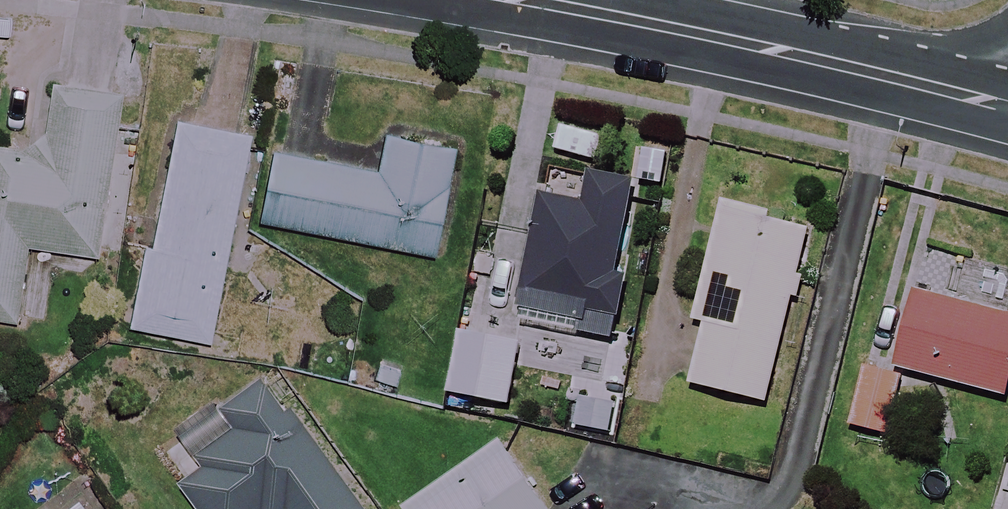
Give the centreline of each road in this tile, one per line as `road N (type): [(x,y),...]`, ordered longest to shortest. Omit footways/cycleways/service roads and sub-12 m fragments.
road 1 (tertiary): [(1007,107),(530,0)]

